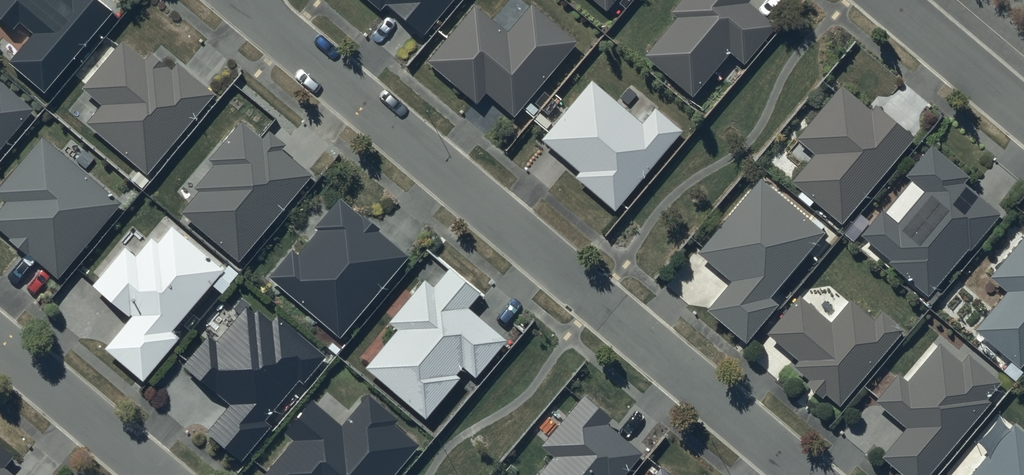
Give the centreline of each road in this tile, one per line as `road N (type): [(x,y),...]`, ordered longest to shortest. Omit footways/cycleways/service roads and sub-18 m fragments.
road 1 (residential): [(806,474),(246,0)]
road 2 (residential): [(157,474),(0,342)]
road 3 (residential): [(1023,113),(890,0)]

